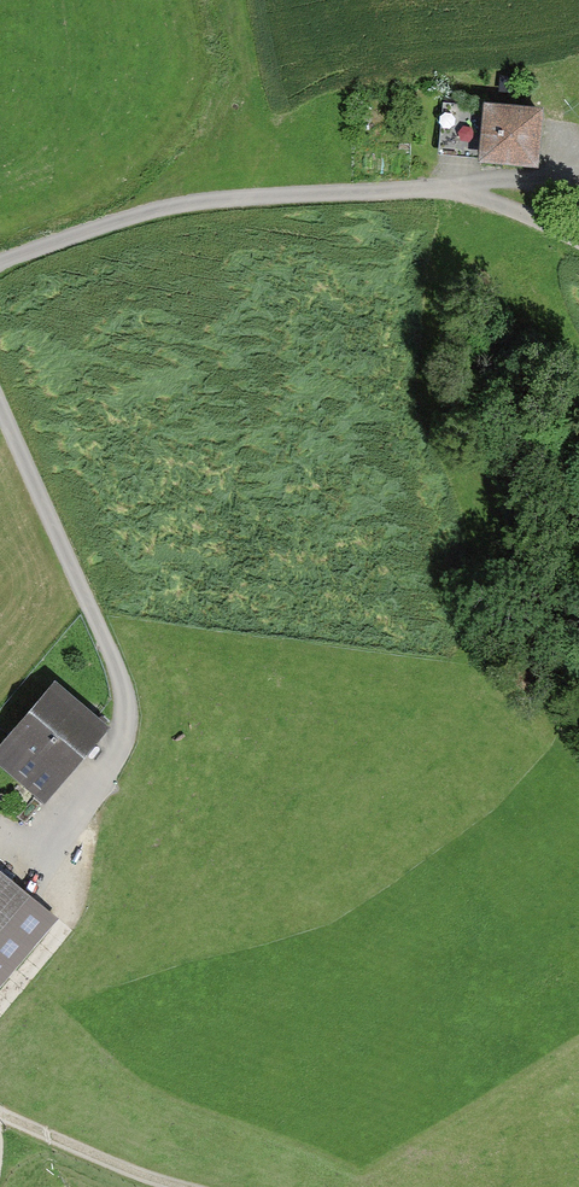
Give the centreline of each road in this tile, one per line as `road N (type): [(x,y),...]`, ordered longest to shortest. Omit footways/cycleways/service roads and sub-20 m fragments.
road 1 (residential): [(440,189),(221,198),(151,210),(0,262)]
road 2 (track): [(183,1186),(121,1170),(0,1116)]
road 3 (residential): [(440,189),(578,239)]
road 4 (track): [(0,954),(45,905),(62,840)]

